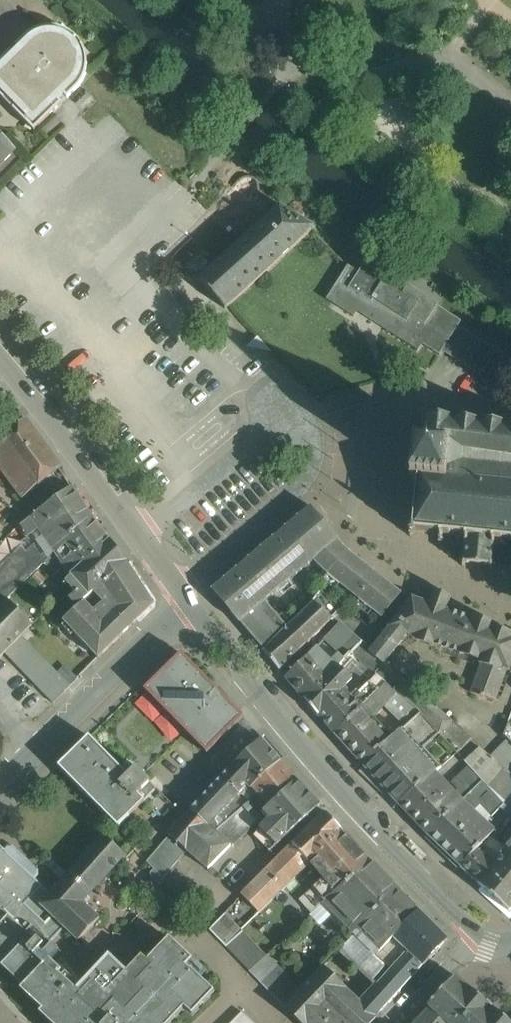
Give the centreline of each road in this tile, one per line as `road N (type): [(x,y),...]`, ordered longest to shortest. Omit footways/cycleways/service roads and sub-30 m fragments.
road 1 (residential): [(189,603),(0,361)]
road 2 (residential): [(244,991),(185,933),(345,788)]
road 3 (residential): [(345,788),(189,603)]
road 4 (residential): [(35,750),(189,603)]
road 5 (residential): [(476,933),(345,788)]

